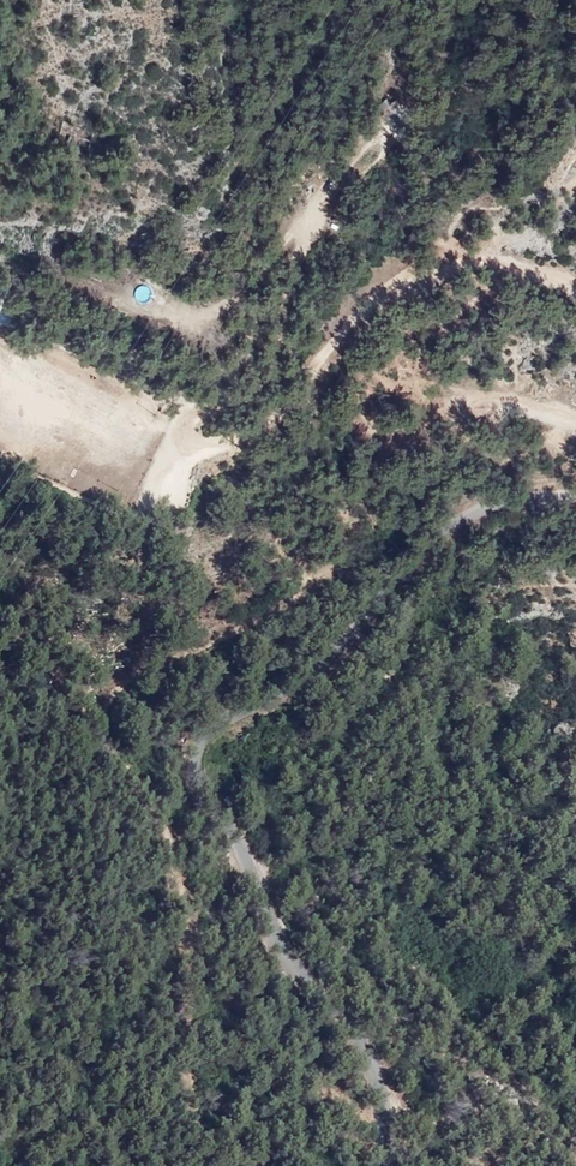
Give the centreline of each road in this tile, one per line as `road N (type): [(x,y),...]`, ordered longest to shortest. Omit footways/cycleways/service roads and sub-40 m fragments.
road 1 (track): [(534,496),(489,487),(395,514),(261,621),(137,675),(103,703),(107,740),(154,813),(188,913),(196,987),(186,1052),(191,1165)]
road 2 (unclassified): [(575,496),(534,496),(442,530),(350,639),(286,695),(205,737),(200,748),(198,772),(285,960),(374,1067),(389,1120),(384,1165)]
road 3 (track): [(575,285),(455,252),(379,290),(346,316),(301,395),(182,464),(146,517)]
road 4 (track): [(206,447),(190,439),(194,408),(237,361),(275,341),(321,205),(372,143)]
road 5 (track): [(385,1107),(363,1119),(326,1084),(313,1085),(267,1131),(257,1165)]

